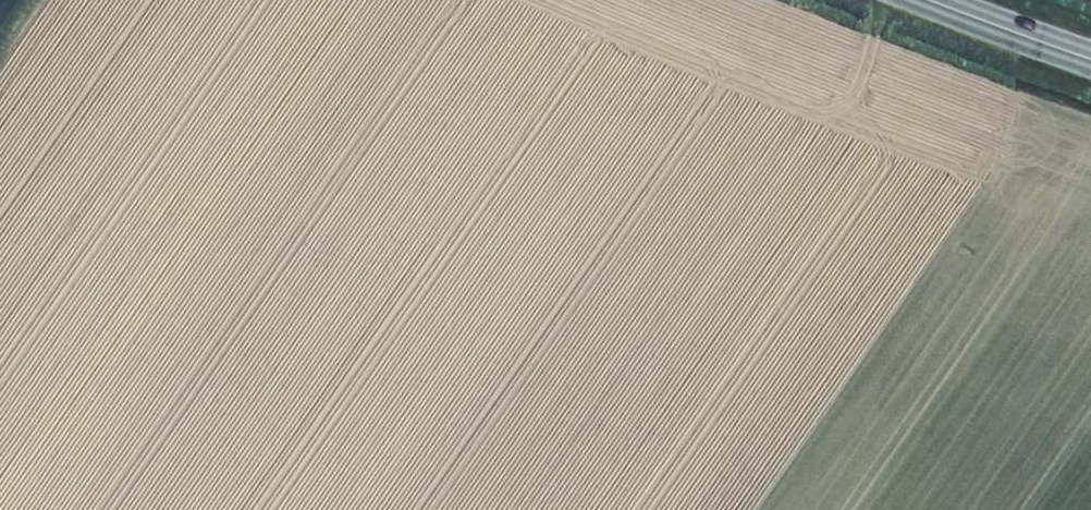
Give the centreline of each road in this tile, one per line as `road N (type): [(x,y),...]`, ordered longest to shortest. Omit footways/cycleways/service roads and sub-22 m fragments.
road 1 (tertiary): [(1090,57),(931,0)]

